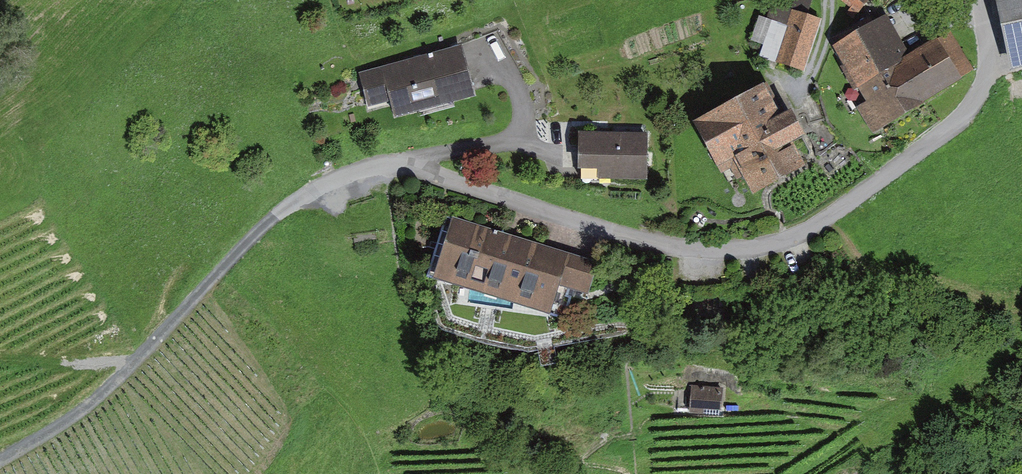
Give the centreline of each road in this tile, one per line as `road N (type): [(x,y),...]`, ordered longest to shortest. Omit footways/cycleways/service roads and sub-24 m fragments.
road 1 (residential): [(985,0),(994,60),(978,100),(938,140),(797,238),(735,253),(665,248),(407,162),(339,177),(277,220)]
road 2 (track): [(277,220),(97,399),(0,465)]

